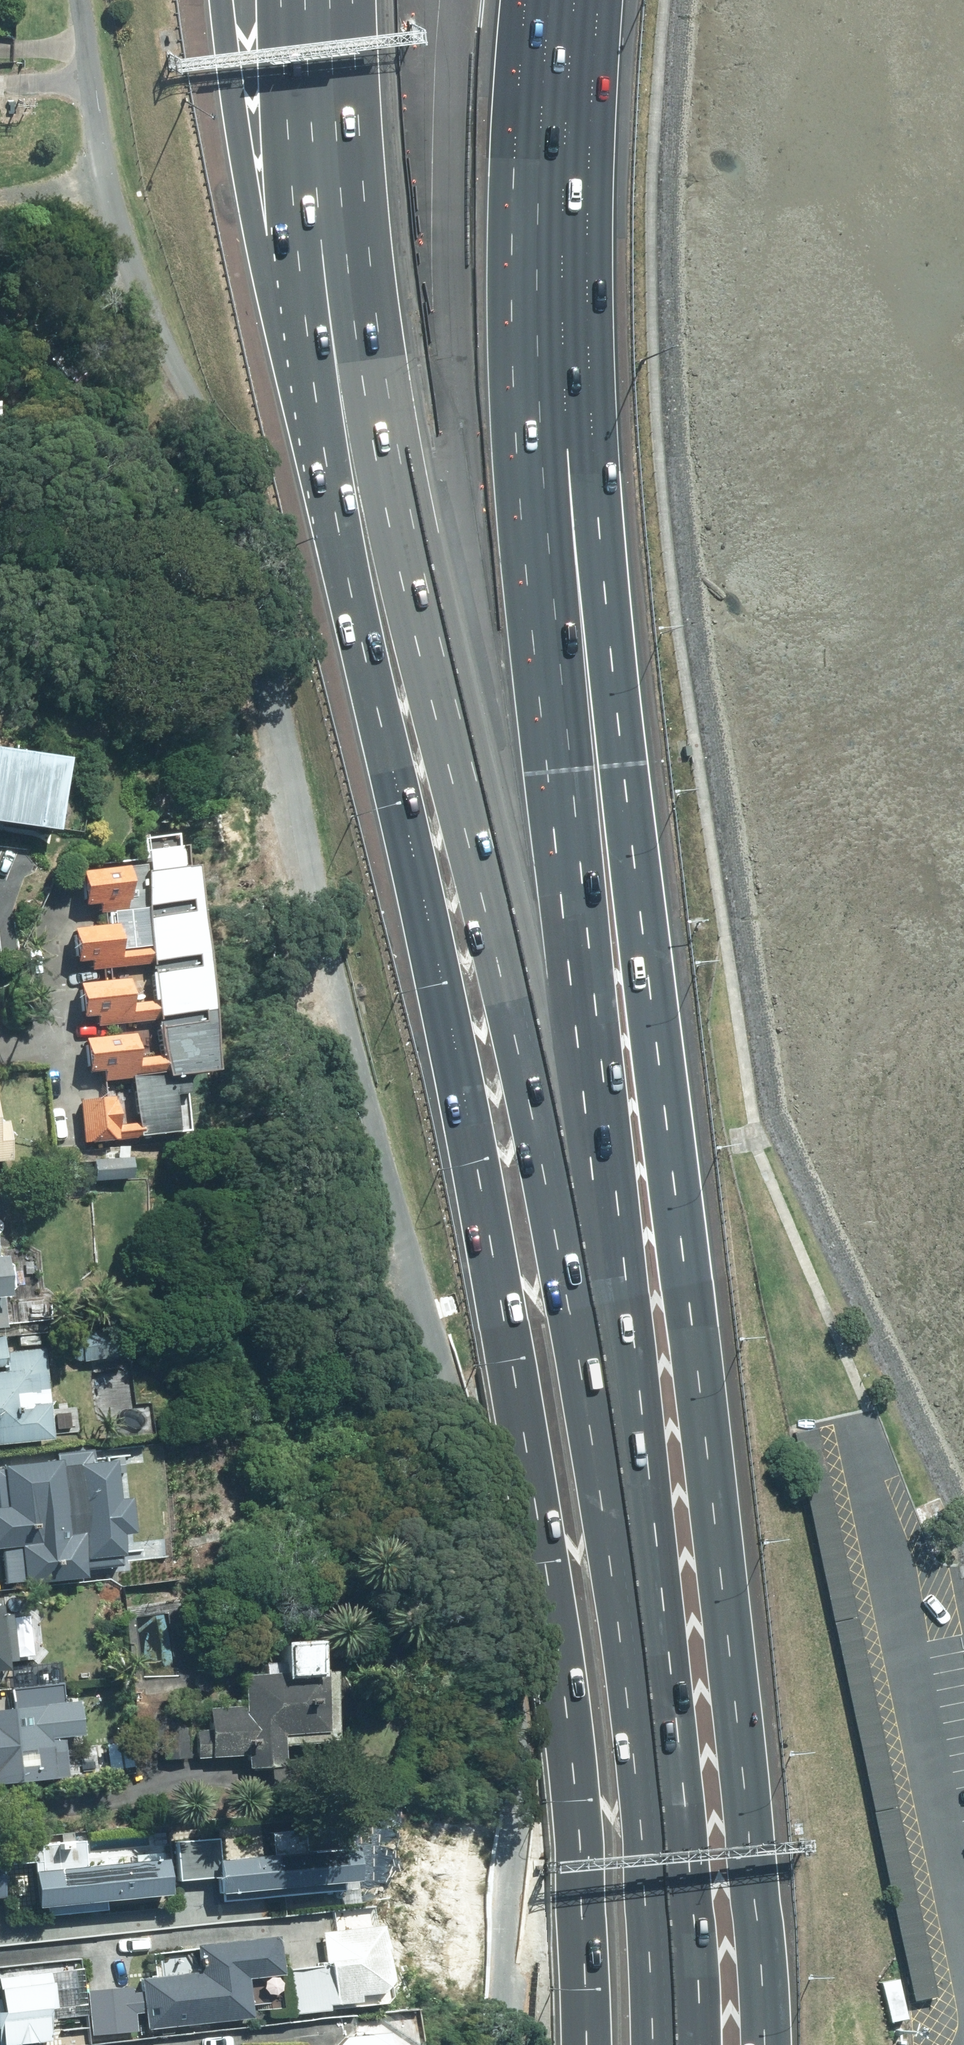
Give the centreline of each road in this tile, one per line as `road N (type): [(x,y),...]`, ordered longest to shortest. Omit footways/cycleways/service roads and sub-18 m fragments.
road 1 (residential): [(78,0),(118,228),(223,460),(250,541),(338,987),(473,1486),(515,1753),(510,2044)]
road 2 (motorway): [(593,0),(587,126),(611,659),(749,1824),(761,2044)]
road 3 (motorway): [(590,2044),(588,1935),(547,1566),(425,910),(332,518)]
road 4 (motorway): [(593,1221),(366,312),(353,0)]
road 5 (motorway): [(550,0),(537,123),(547,463),(597,1015),(593,1221)]
road 6 (motorway): [(593,1221),(650,1701),(676,2044)]
road 7 (residential): [(963,2044),(955,1938),(846,1438)]
road 8 (motorway): [(332,518),(256,242),(231,0)]
road 9 (motorway): [(332,518),(299,257),(311,114),(334,0)]

